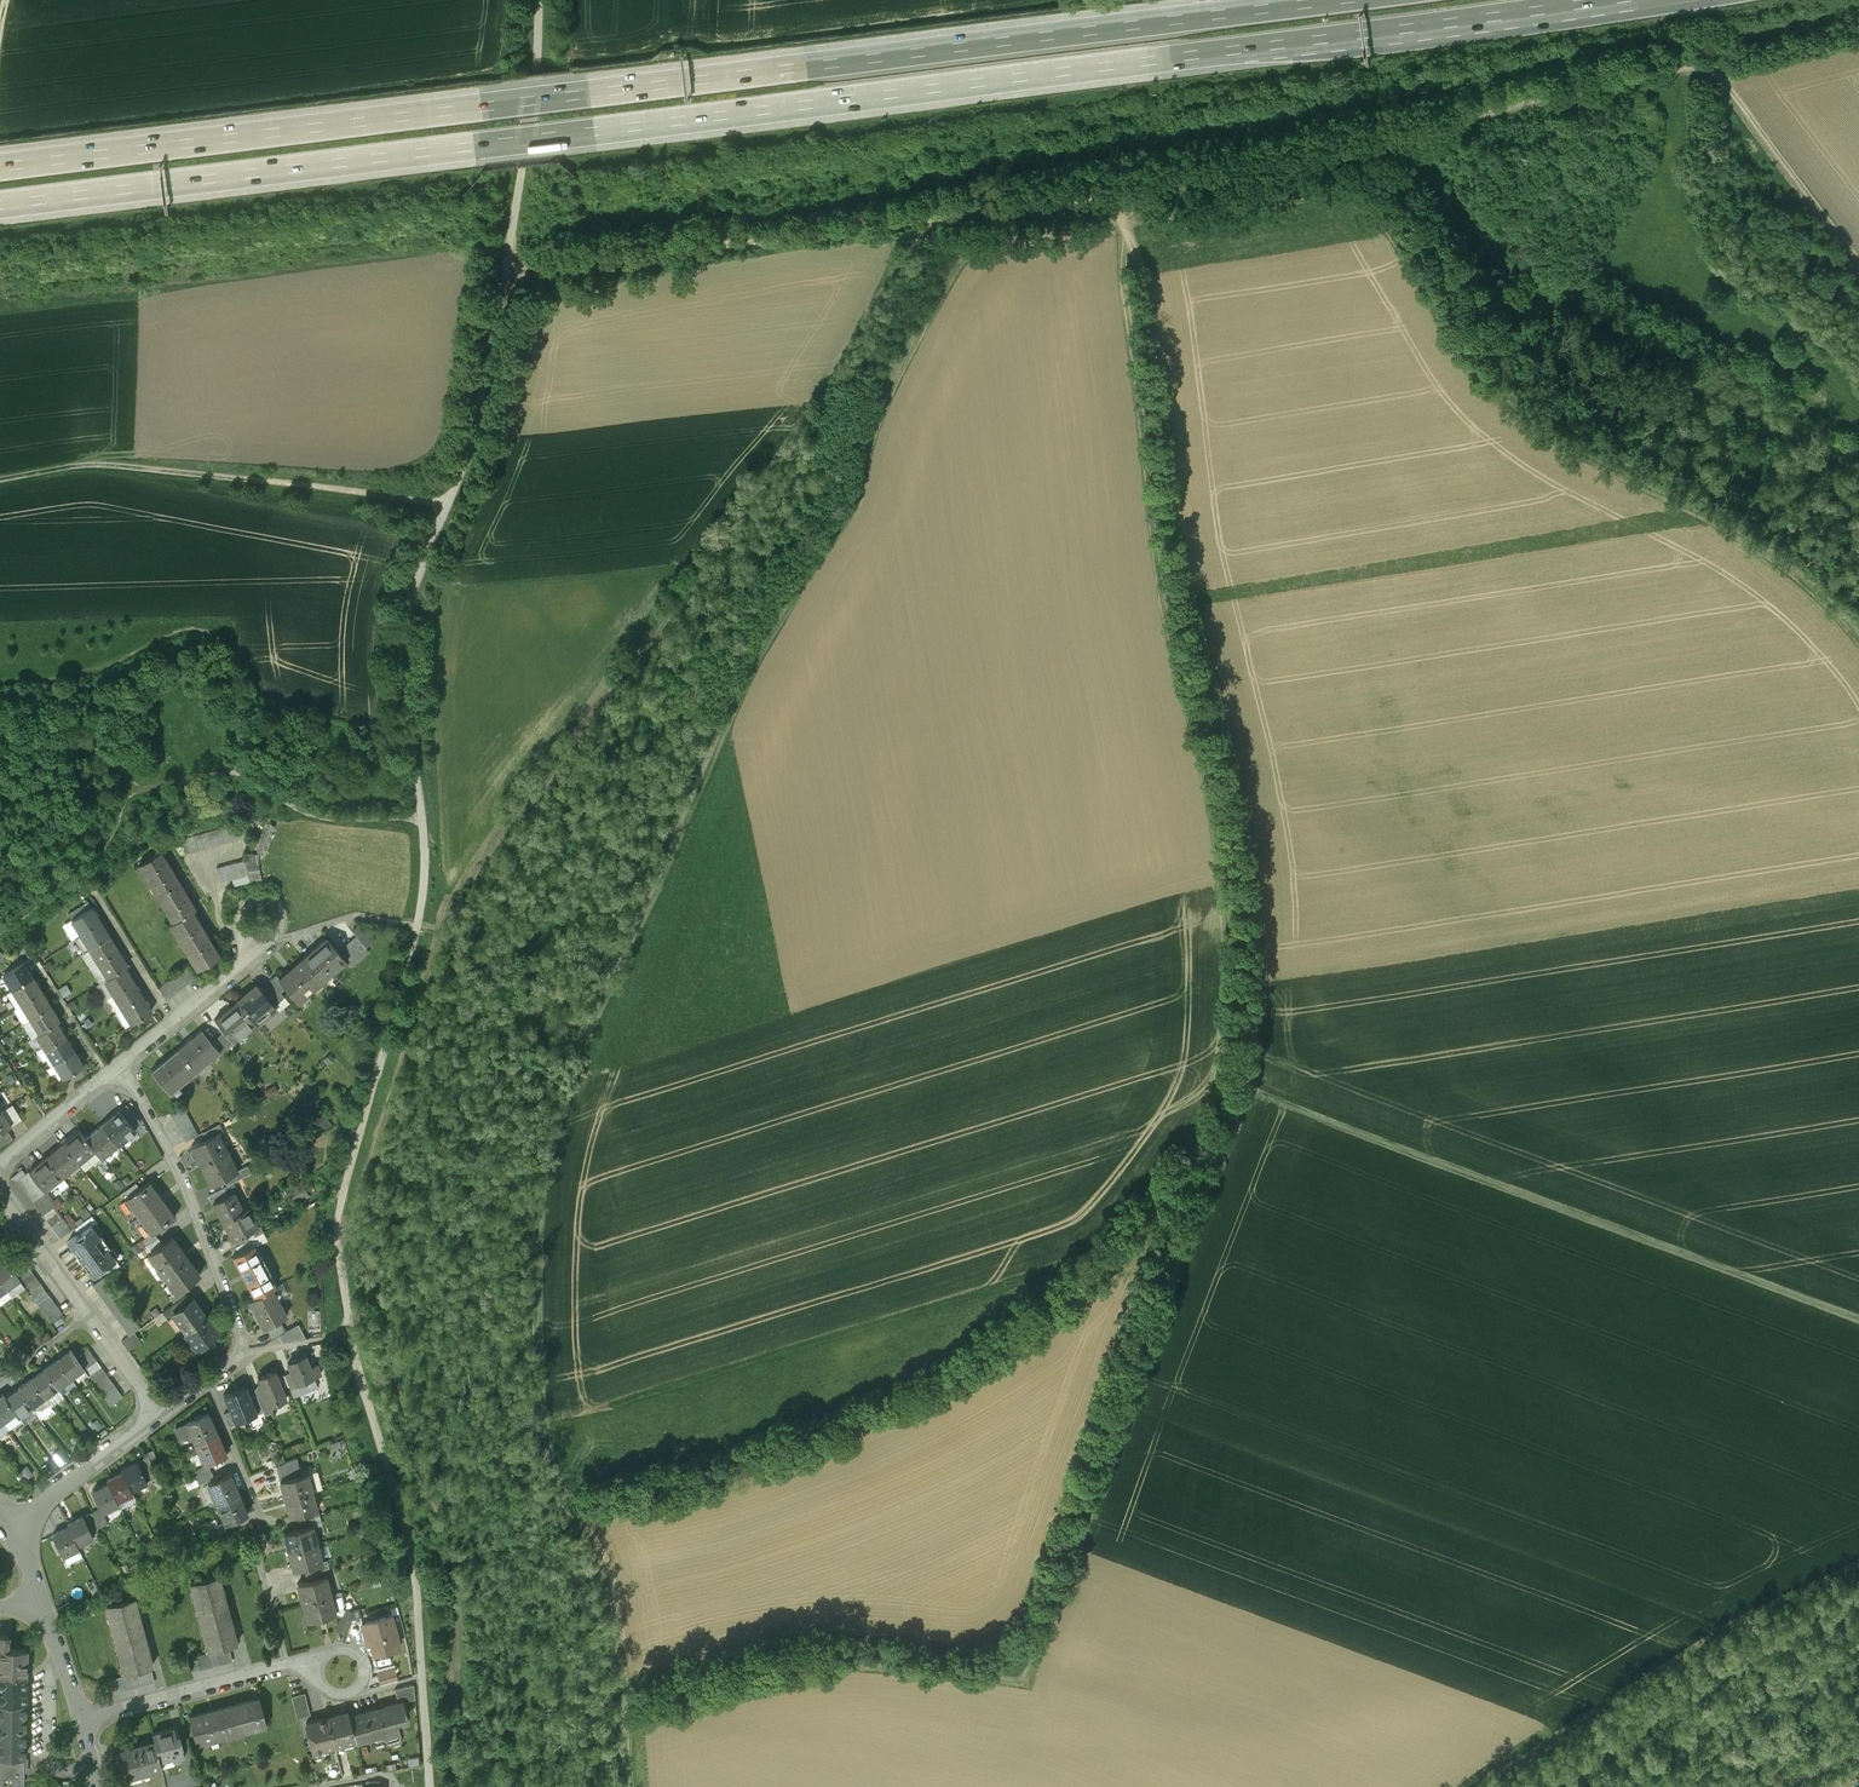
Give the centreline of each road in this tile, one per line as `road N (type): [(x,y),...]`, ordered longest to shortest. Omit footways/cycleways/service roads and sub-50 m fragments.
road 1 (track): [(1114,197),(1146,279),(1187,557),(1263,867),(1254,1089),(1022,1685),(850,1671),(628,1709)]
road 2 (motorway): [(0,204),(1605,0)]
road 3 (track): [(634,1668),(605,1554),(575,1495),(555,1415),(549,1332),(557,1178),(593,1022),(650,934),(752,672),(855,504),(875,434),(976,255)]
road 4 (motorway): [(1332,0),(0,167)]
road 5 (track): [(1065,1330),(1180,1179),(1218,1082),(1225,883),(1154,553),(1121,281),(1128,243)]
road 6 (track): [(1858,637),(1772,556),(1556,452),(1460,364),(1417,284),(1360,204),(1127,236)]
road 7 (track): [(429,1786),(416,1588),(348,1333),(336,1233),(415,927)]
road 8 (track): [(1254,1089),(1858,1321)]
road 9 (track): [(1415,135),(1664,71),(1713,70),(1858,262)]
road 10 (track): [(1464,1786),(1858,1555)]
road 11 (track): [(451,501),(96,465),(0,478)]
road 12 (track): [(415,927),(424,819),(404,678),(419,587),(451,501)]
road 13 (track): [(510,277),(940,213)]
road 14 (residential): [(122,1066),(185,1182),(241,1340),(231,1366),(162,1416)]
road 15 (track): [(1114,197),(1415,135)]
road 16 (track): [(451,501),(471,450),(510,277)]
road 17 (residential): [(79,1719),(288,1664)]
road 18 (residential): [(162,1416),(9,1530)]
road 19 (track): [(940,213),(1114,197)]
road 20 (residential): [(122,1066),(251,957)]
road 21 (residential): [(288,1664),(342,1649),(365,1669),(356,1691),(345,1695),(308,1675)]
road 22 (residential): [(0,1164),(122,1066)]
road 23 (track): [(976,255),(1127,236)]
road 24 (residential): [(251,957),(275,943),(280,912),(269,900),(251,900),(237,911),(237,925)]
road 25 (residential): [(162,1416),(92,1316)]
road 26 (residential): [(79,1719),(41,1605)]

